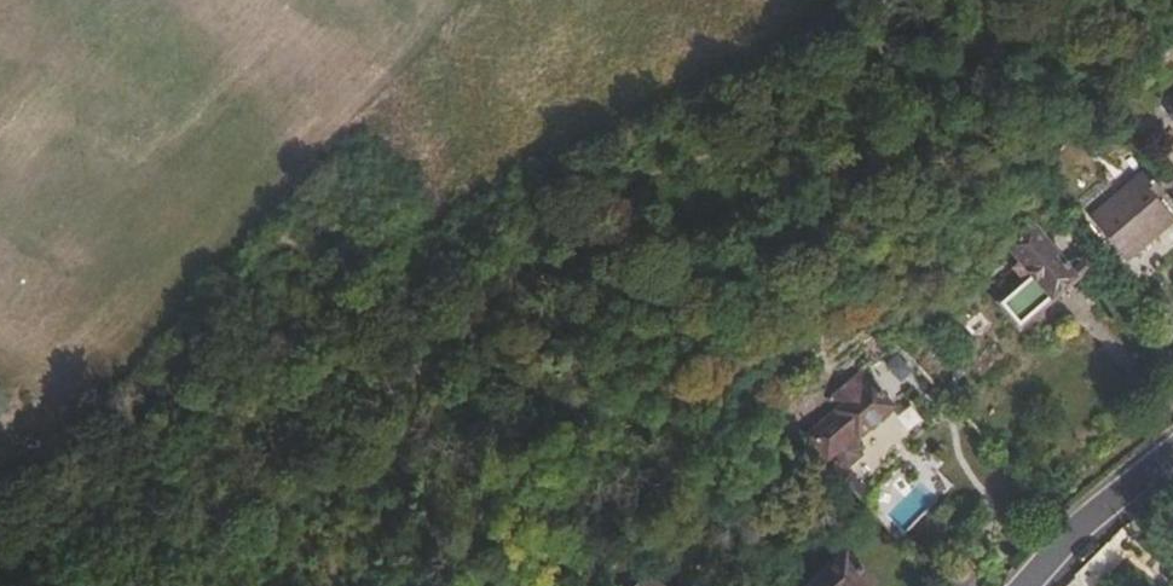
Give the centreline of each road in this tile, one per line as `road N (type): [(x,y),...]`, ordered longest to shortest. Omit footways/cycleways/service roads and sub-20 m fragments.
road 1 (residential): [(1030,585),(1074,537),(1172,458)]

